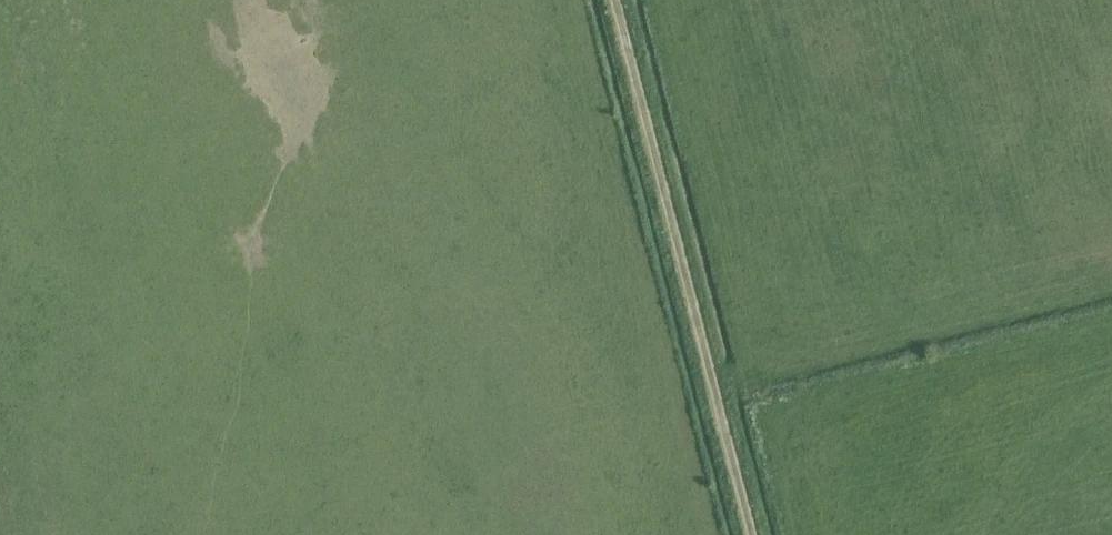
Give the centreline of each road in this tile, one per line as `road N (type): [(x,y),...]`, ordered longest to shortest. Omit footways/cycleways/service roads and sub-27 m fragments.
road 1 (track): [(752,534),(617,0)]

